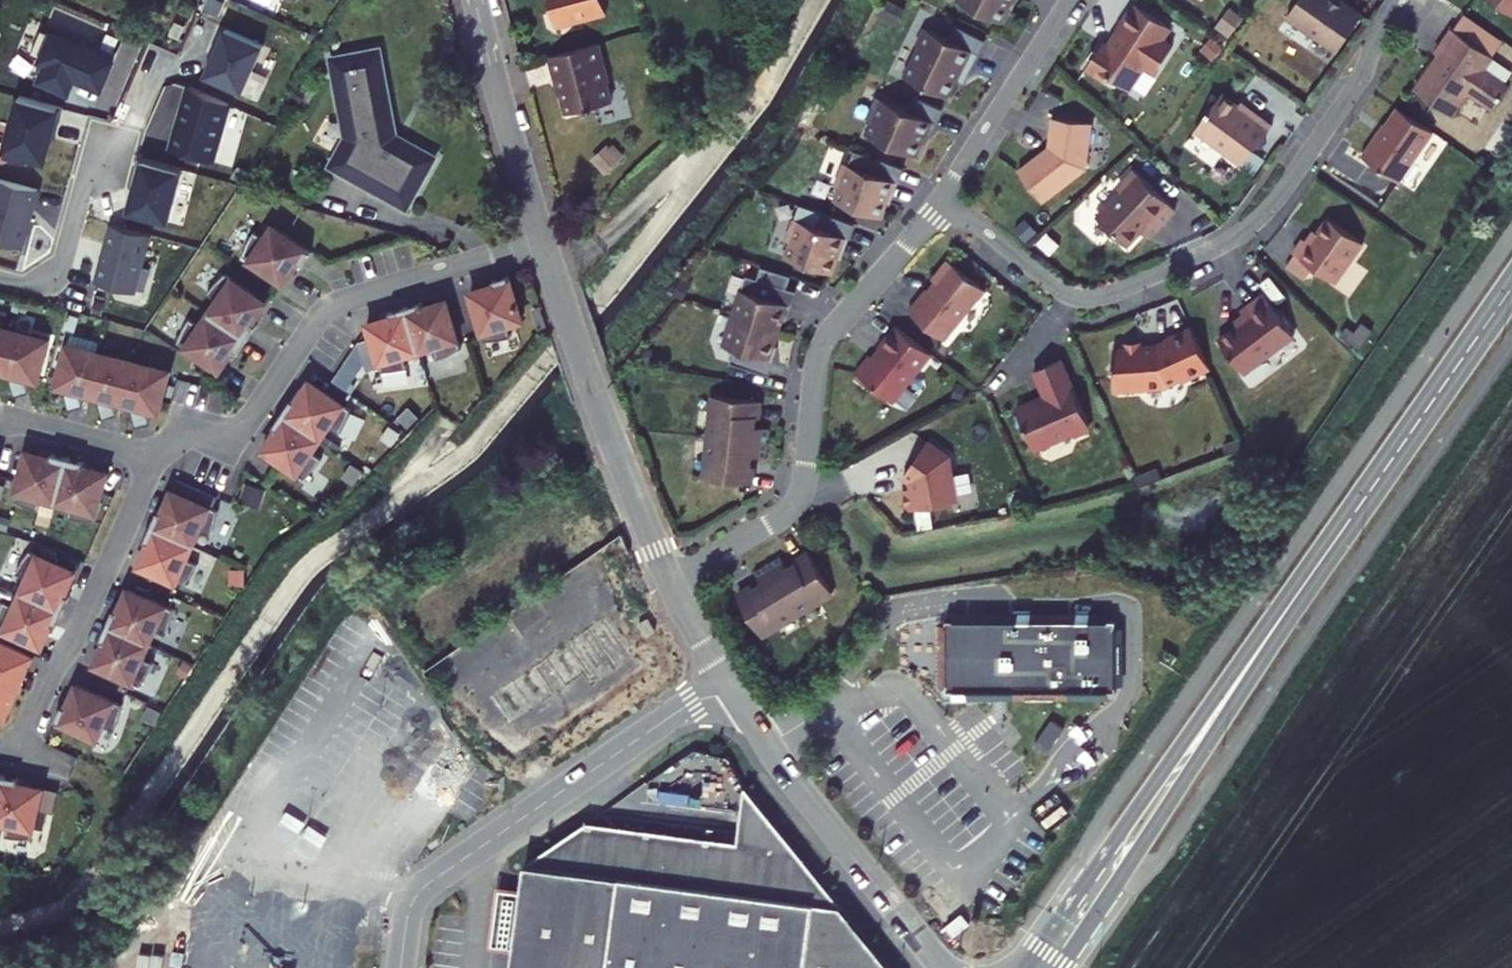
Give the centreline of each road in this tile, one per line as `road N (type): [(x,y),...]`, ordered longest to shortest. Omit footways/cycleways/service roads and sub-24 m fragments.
road 1 (residential): [(941,205),(1065,294),(1097,298),(1125,289),(1218,248),(1267,211),(1404,0)]
road 2 (residential): [(672,585),(795,502),(826,340),(941,205)]
road 3 (residential): [(156,457),(171,442),(244,424),(326,309),(545,240)]
road 4 (primary): [(1295,597),(1022,967)]
road 5 (unclassified): [(726,679),(421,890),(409,913),(400,967)]
road 6 (primary): [(1060,967),(1295,597)]
road 7 (primary): [(1511,288),(1295,597)]
road 8 (residential): [(545,240),(614,449),(672,585)]
road 9 (residential): [(726,679),(789,774),(941,967)]
road 10 (residential): [(17,755),(156,457)]
road 11 (residential): [(474,0),(545,240)]
road 12 (residential): [(0,276),(54,289),(85,181),(119,126)]
road 13 (residential): [(1069,0),(957,174)]
road 14 (residential): [(0,416),(156,457)]

